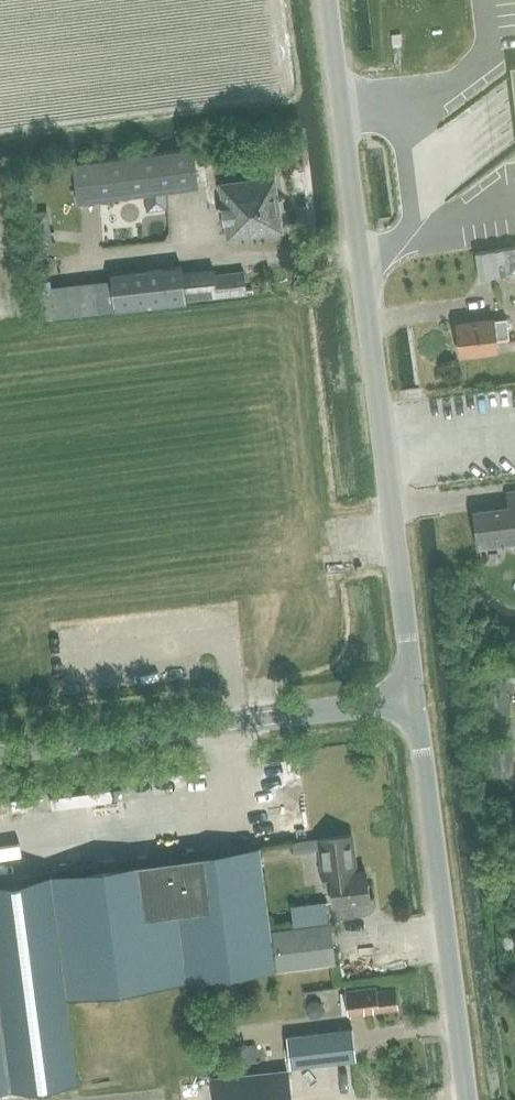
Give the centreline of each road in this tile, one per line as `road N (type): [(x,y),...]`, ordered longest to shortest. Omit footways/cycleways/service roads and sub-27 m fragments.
road 1 (unclassified): [(417,701),(324,0)]
road 2 (unclassified): [(0,749),(417,701)]
road 3 (unclassified): [(467,1099),(417,701)]

